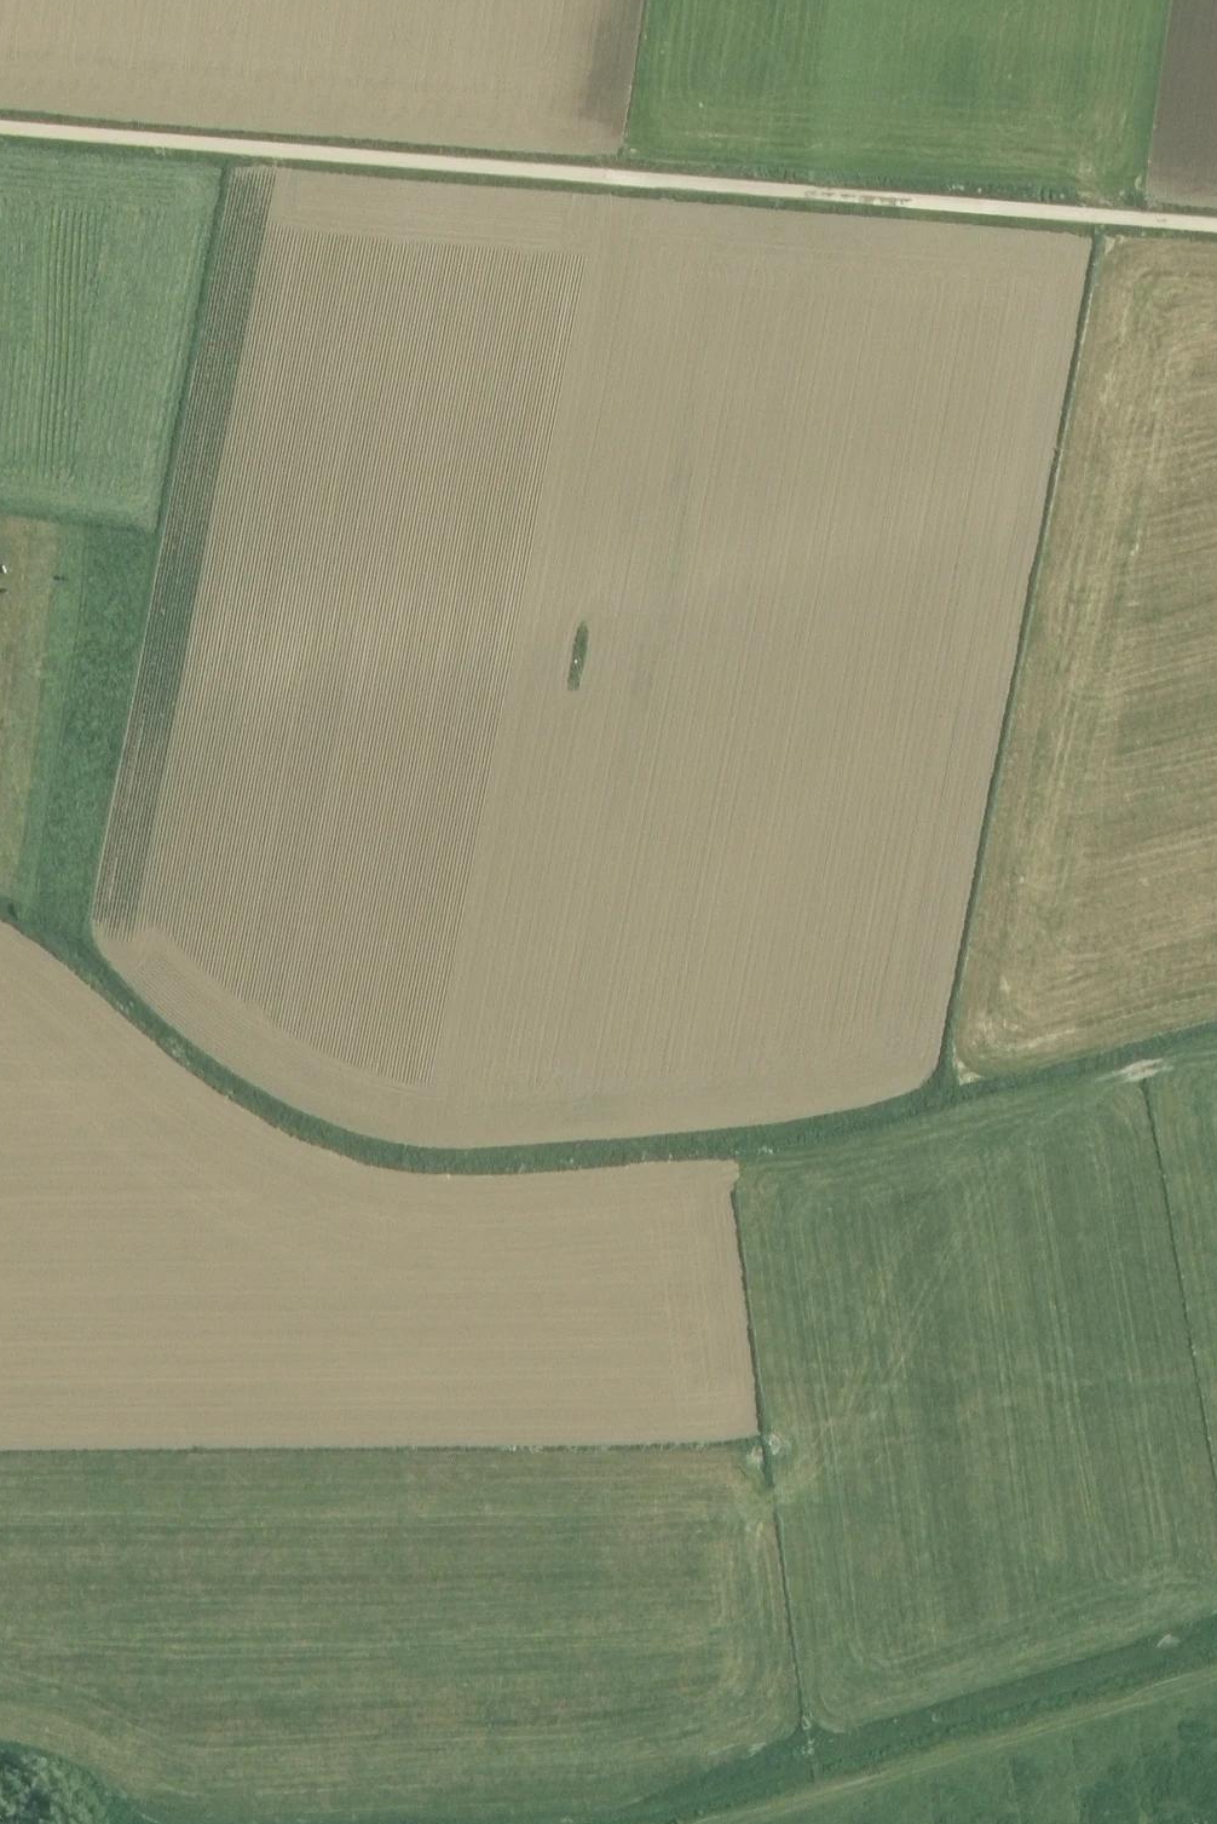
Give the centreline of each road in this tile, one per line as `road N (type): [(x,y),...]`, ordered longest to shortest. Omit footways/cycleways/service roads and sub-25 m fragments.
road 1 (track): [(0,127),(1216,224)]

